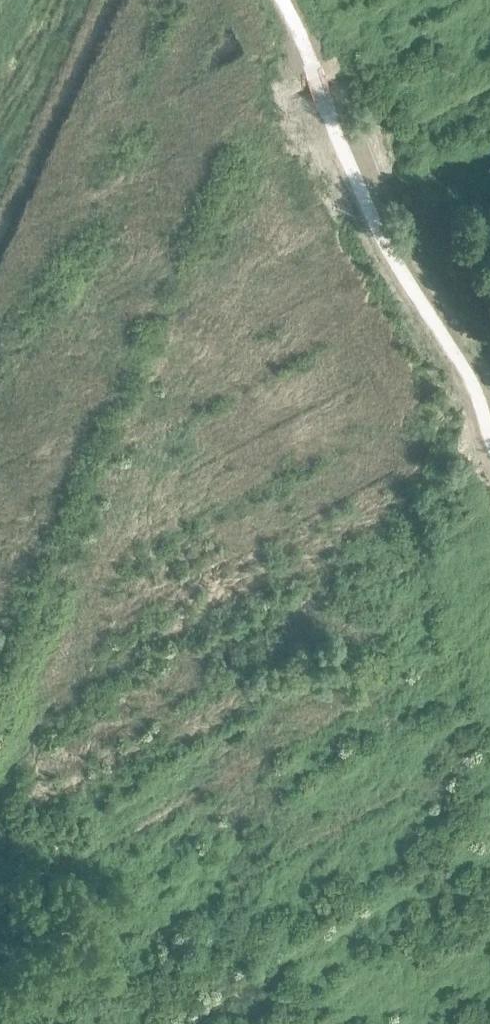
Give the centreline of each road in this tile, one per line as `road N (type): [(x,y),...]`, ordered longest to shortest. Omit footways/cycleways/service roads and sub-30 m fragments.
road 1 (track): [(370,210),(489,150)]

